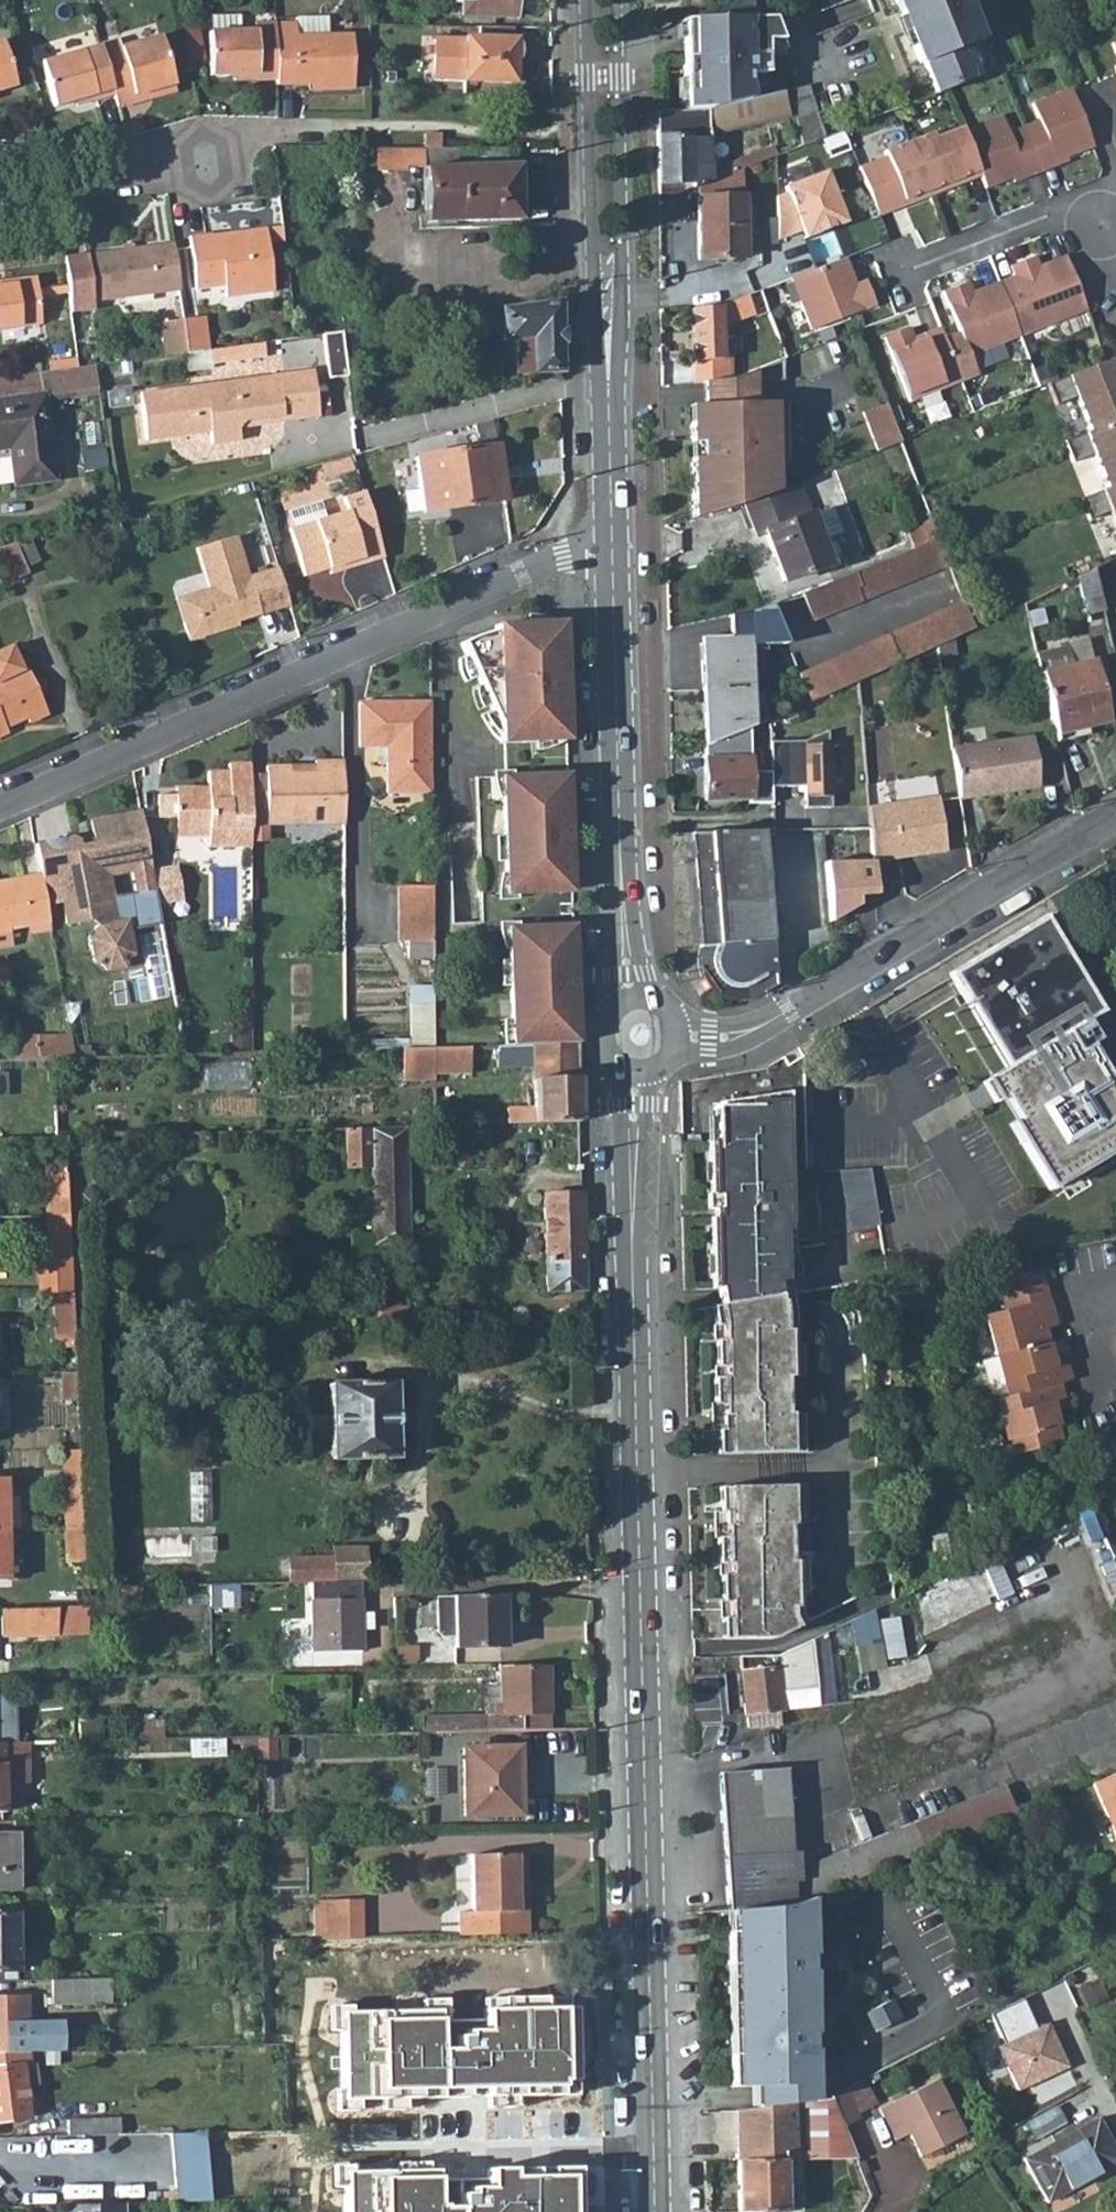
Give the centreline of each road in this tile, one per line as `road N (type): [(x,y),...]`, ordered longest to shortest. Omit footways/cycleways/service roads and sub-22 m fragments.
road 1 (secondary): [(636,1071),(655,2211)]
road 2 (residential): [(613,546),(564,557),(0,811)]
road 3 (secondary): [(607,0),(613,546)]
road 4 (residential): [(678,1037),(757,1029),(1115,811)]
road 5 (secondary): [(613,546),(632,996)]
road 6 (residential): [(0,203),(211,158),(270,133),(337,131)]
road 7 (residential): [(1099,220),(1049,217),(908,271)]
road 8 (residential): [(1115,1420),(1115,1293)]

